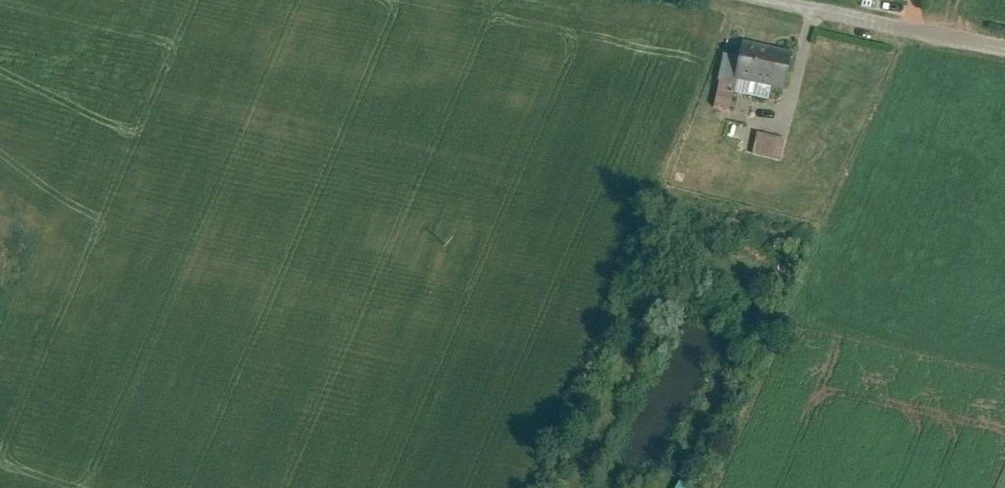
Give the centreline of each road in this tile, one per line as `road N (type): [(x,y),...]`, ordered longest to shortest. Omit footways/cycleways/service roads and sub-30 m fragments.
road 1 (unclassified): [(797,0),(1004,43)]

